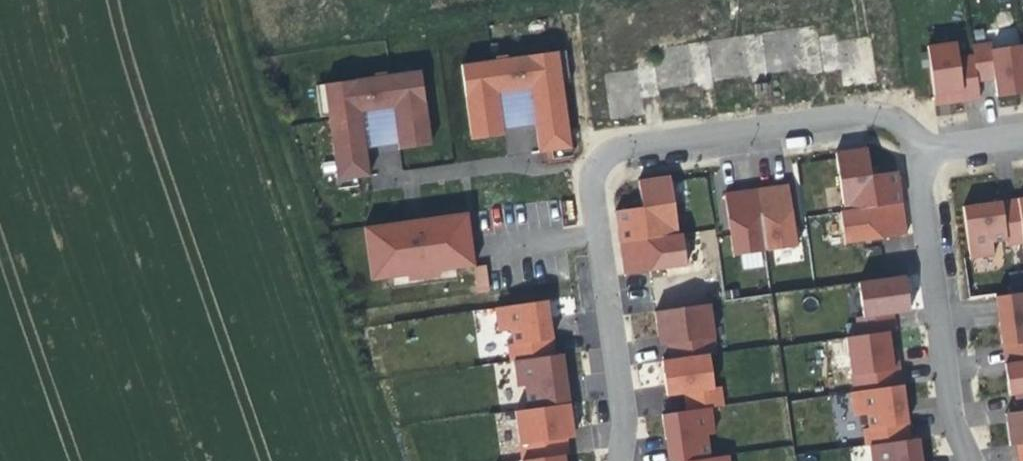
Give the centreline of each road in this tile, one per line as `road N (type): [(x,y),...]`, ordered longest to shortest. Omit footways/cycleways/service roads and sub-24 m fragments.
road 1 (track): [(369,460),(237,87),(215,0)]
road 2 (residential): [(917,153),(909,134),(882,115),(617,151),(598,166),(592,188)]
road 3 (residential): [(971,460),(954,421),(917,153)]
road 4 (residential): [(592,188),(625,418),(619,460)]

